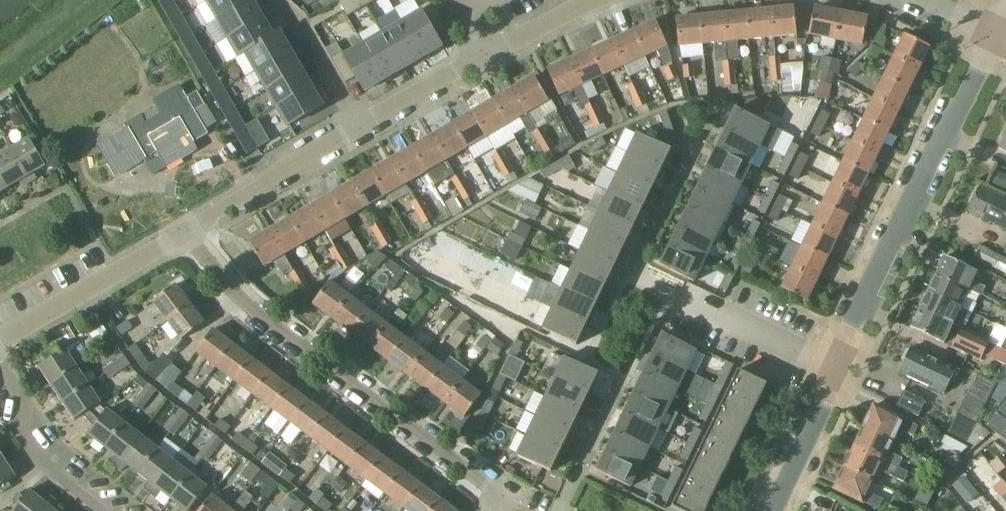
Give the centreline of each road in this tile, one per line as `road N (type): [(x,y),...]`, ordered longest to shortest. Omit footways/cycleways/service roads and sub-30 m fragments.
road 1 (residential): [(496,500),(243,316),(179,236)]
road 2 (residential): [(840,365),(995,36)]
road 3 (residential): [(840,365),(644,277)]
road 4 (residential): [(179,236),(360,124)]
road 5 (residential): [(120,510),(44,441),(0,343)]
road 6 (residential): [(0,343),(179,236)]
road 7 (residential): [(772,510),(840,365)]
road 8 (residential): [(360,124),(491,52)]
road 9 (residential): [(360,124),(286,0)]

